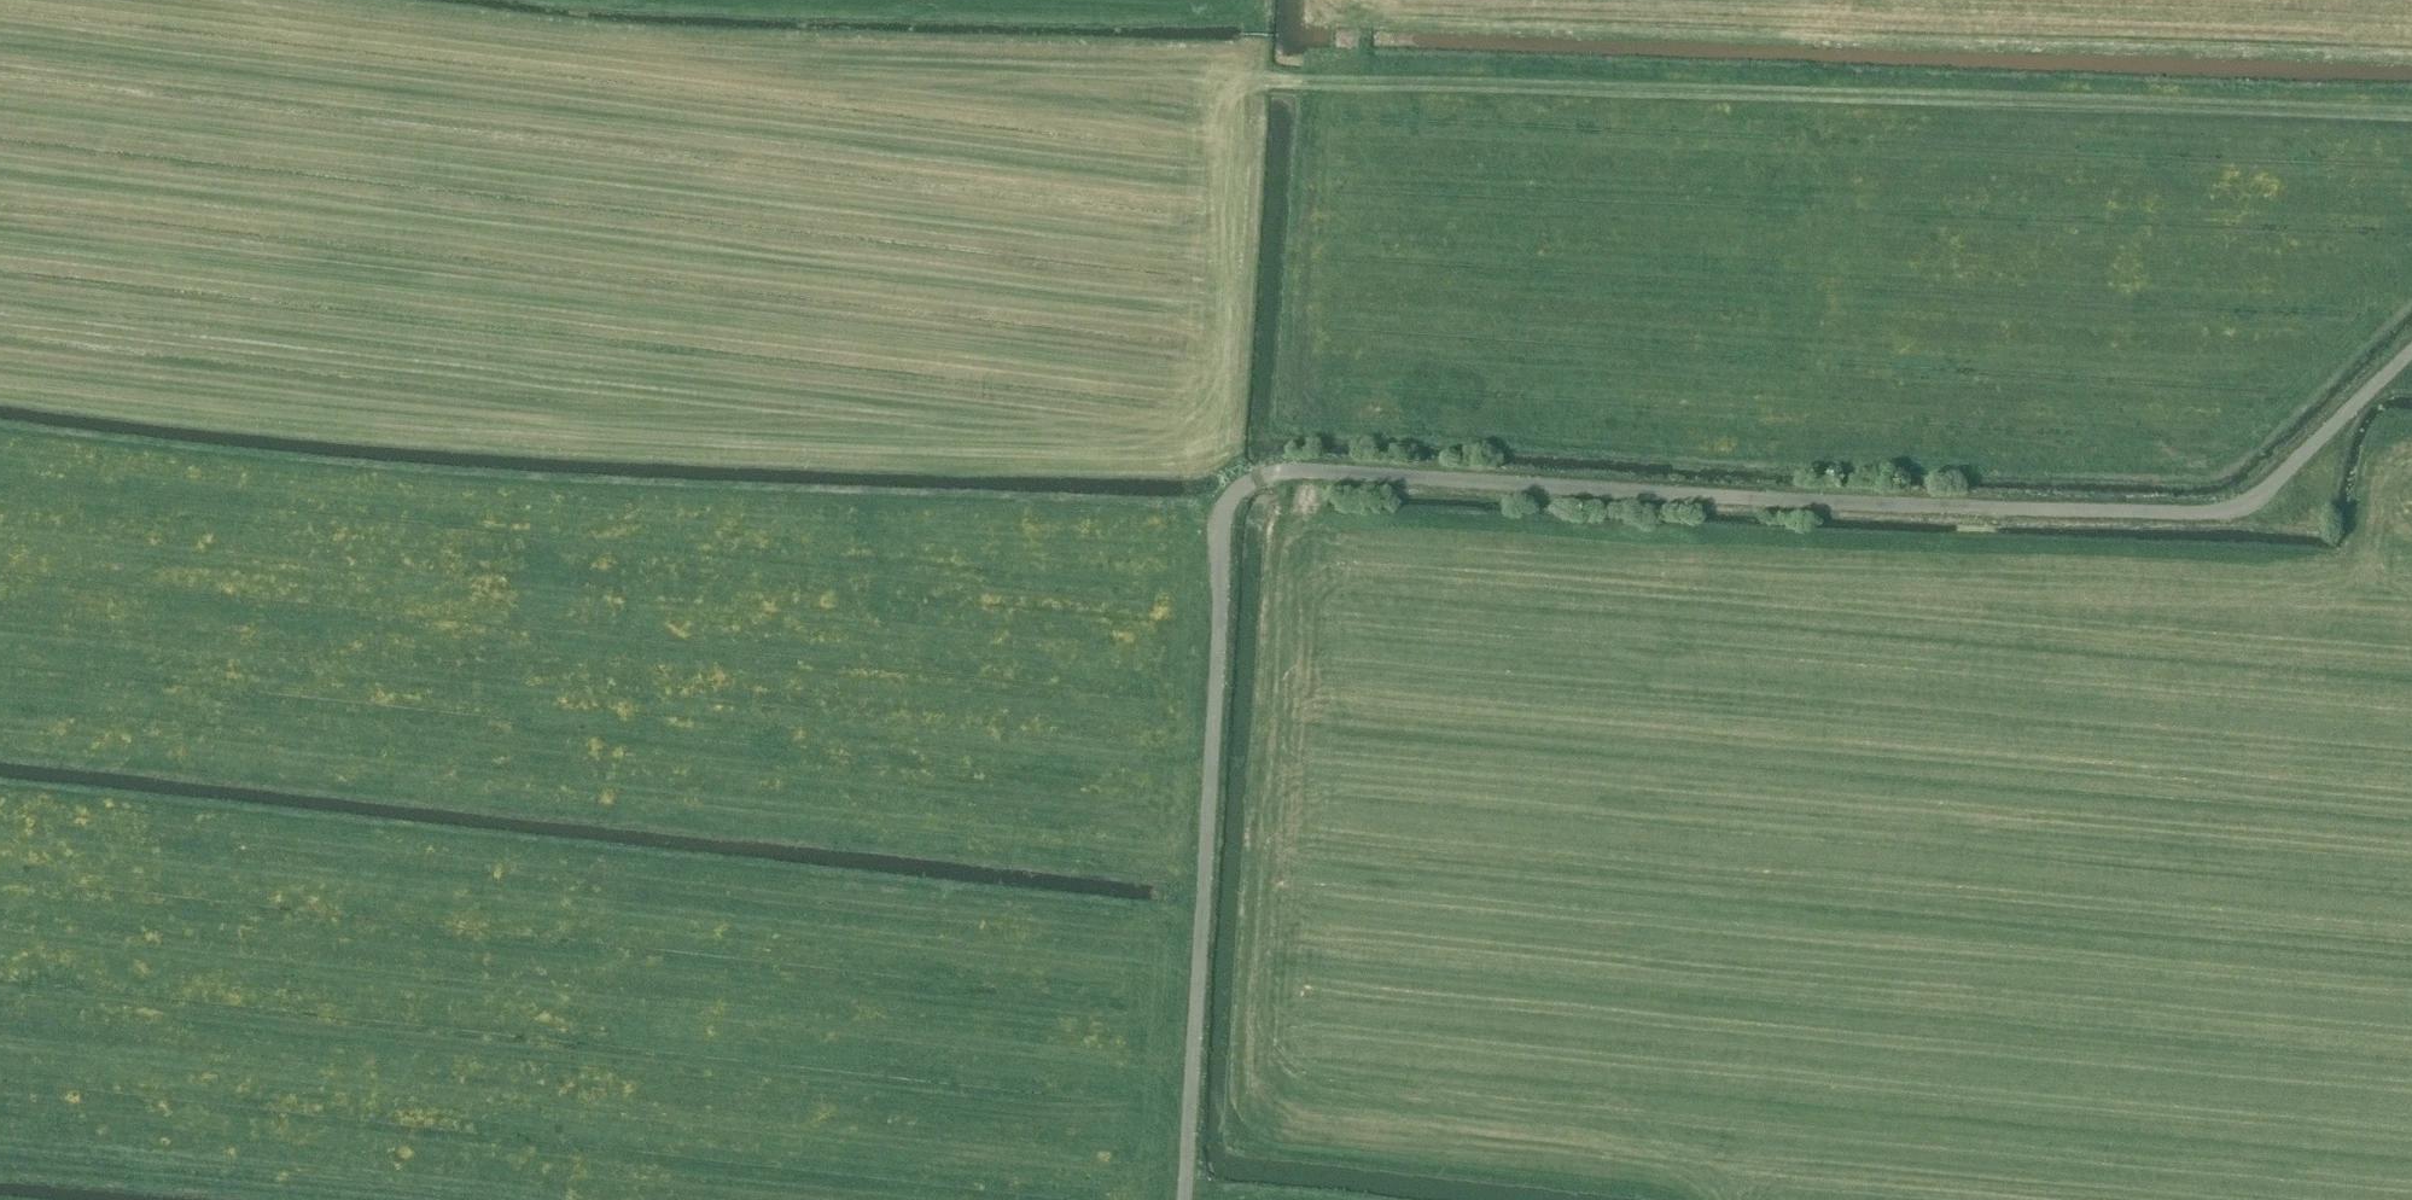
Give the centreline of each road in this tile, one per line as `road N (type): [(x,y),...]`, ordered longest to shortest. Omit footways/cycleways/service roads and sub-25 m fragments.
road 1 (unclassified): [(1187,1199),(1226,506),(1288,474),(2234,522),(2411,345)]

